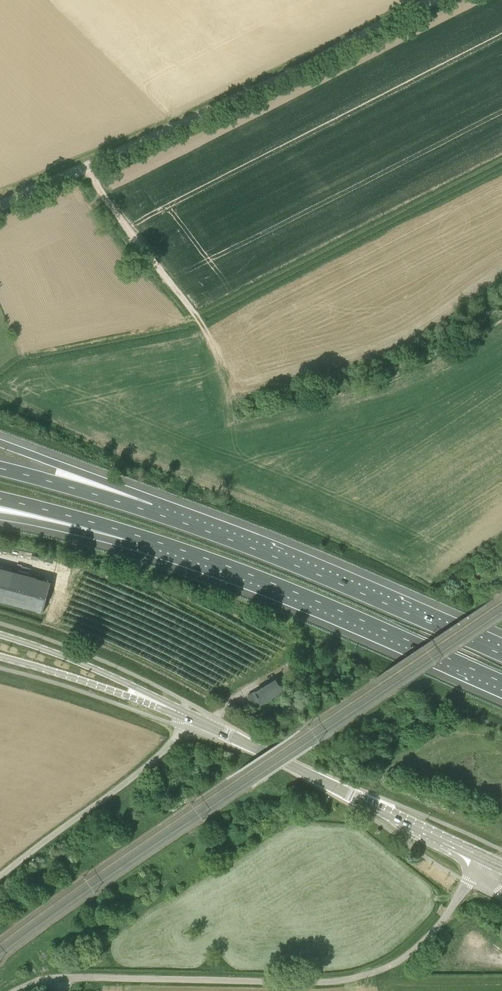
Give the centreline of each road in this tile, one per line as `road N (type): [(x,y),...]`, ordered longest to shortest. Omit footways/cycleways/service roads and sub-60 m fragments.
road 1 (unclassified): [(15,990),(59,977),(320,981),(373,972),(429,936),(482,858)]
road 2 (unclassified): [(0,206),(433,0)]
road 3 (motorway): [(149,540),(501,683)]
road 4 (motorway): [(501,654),(151,511)]
road 5 (secondary): [(482,858),(188,716)]
road 6 (unclassified): [(0,875),(142,769),(188,716)]
road 7 (secondary): [(178,712),(106,674),(0,635)]
road 8 (secondary): [(0,657),(178,712)]
road 9 (track): [(85,168),(195,315)]
road 10 (motorway): [(151,511),(0,444)]
road 11 (motorway): [(151,511),(0,468)]
road 12 (motorway): [(0,500),(149,540)]
road 13 (motorway): [(0,516),(149,540)]

